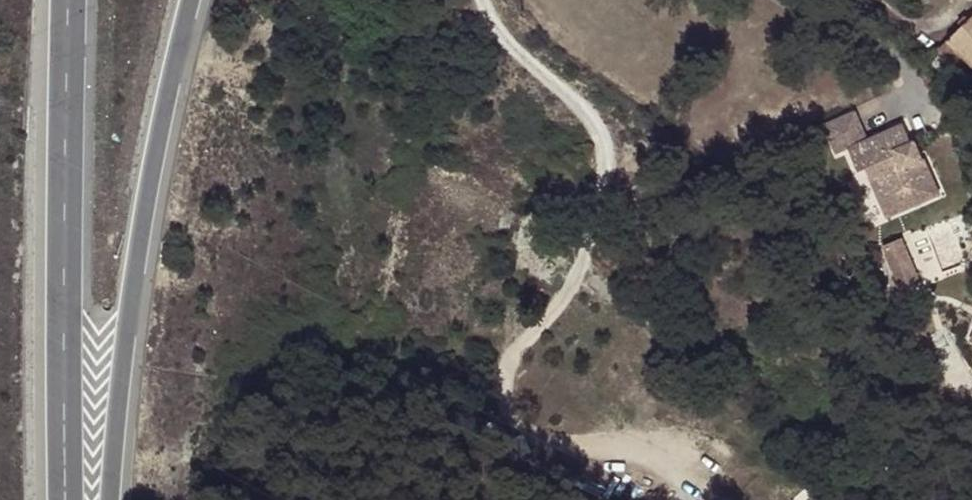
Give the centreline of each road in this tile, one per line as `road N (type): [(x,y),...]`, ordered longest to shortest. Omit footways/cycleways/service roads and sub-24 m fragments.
road 1 (motorway): [(109,499),(160,110),(190,0)]
road 2 (motorway): [(65,499),(66,0)]
road 3 (unclassified): [(591,247),(606,153),(596,124),(508,43),(481,0)]

